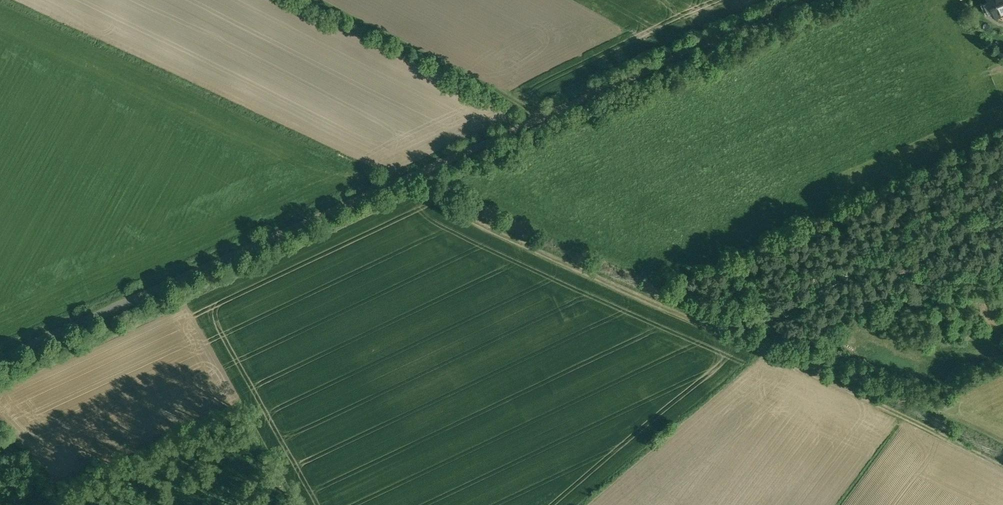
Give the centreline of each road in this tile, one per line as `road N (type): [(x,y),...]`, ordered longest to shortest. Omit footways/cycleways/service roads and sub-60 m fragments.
road 1 (track): [(1002,463),(438,202),(423,172)]
road 2 (residential): [(408,178),(0,359)]
road 3 (unclassified): [(408,178),(805,0)]
road 4 (track): [(543,118),(303,0)]

